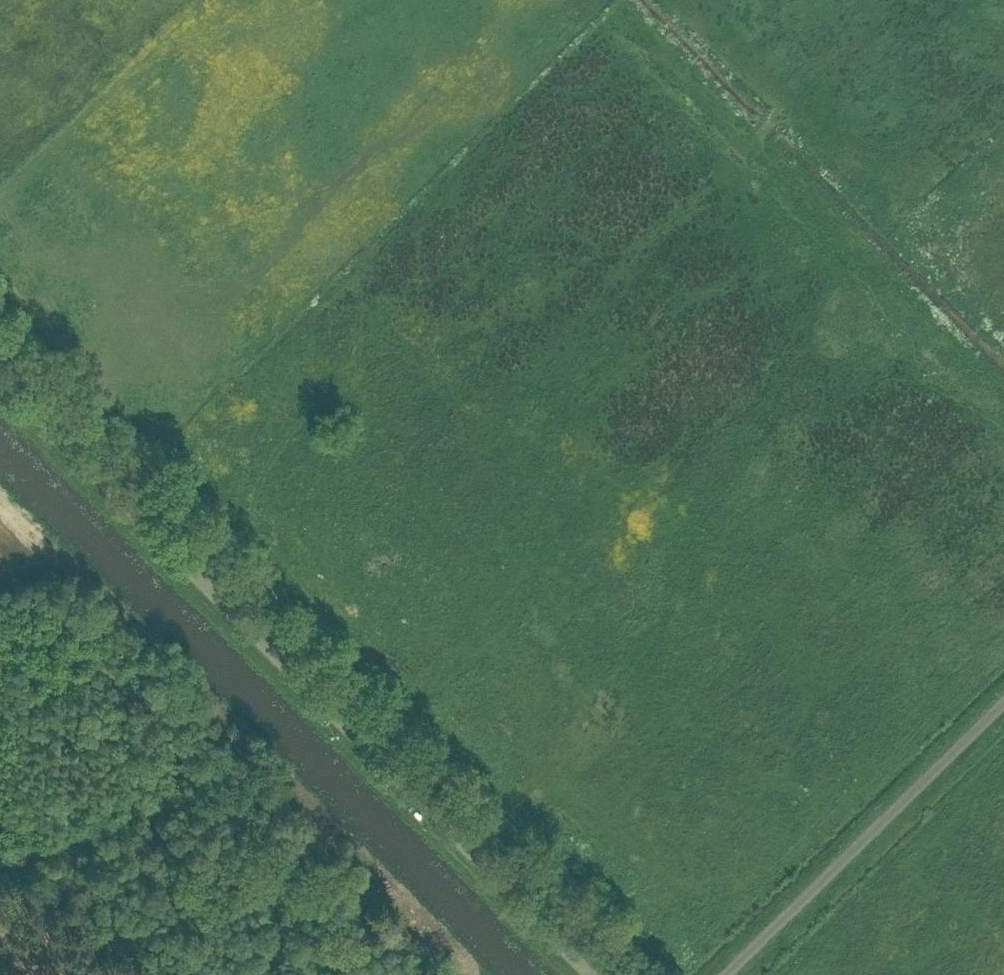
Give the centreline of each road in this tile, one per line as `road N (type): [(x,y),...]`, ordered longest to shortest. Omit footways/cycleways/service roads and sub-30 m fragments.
road 1 (unclassified): [(594,974),(0,378)]
road 2 (unclassified): [(728,974),(1003,703)]

